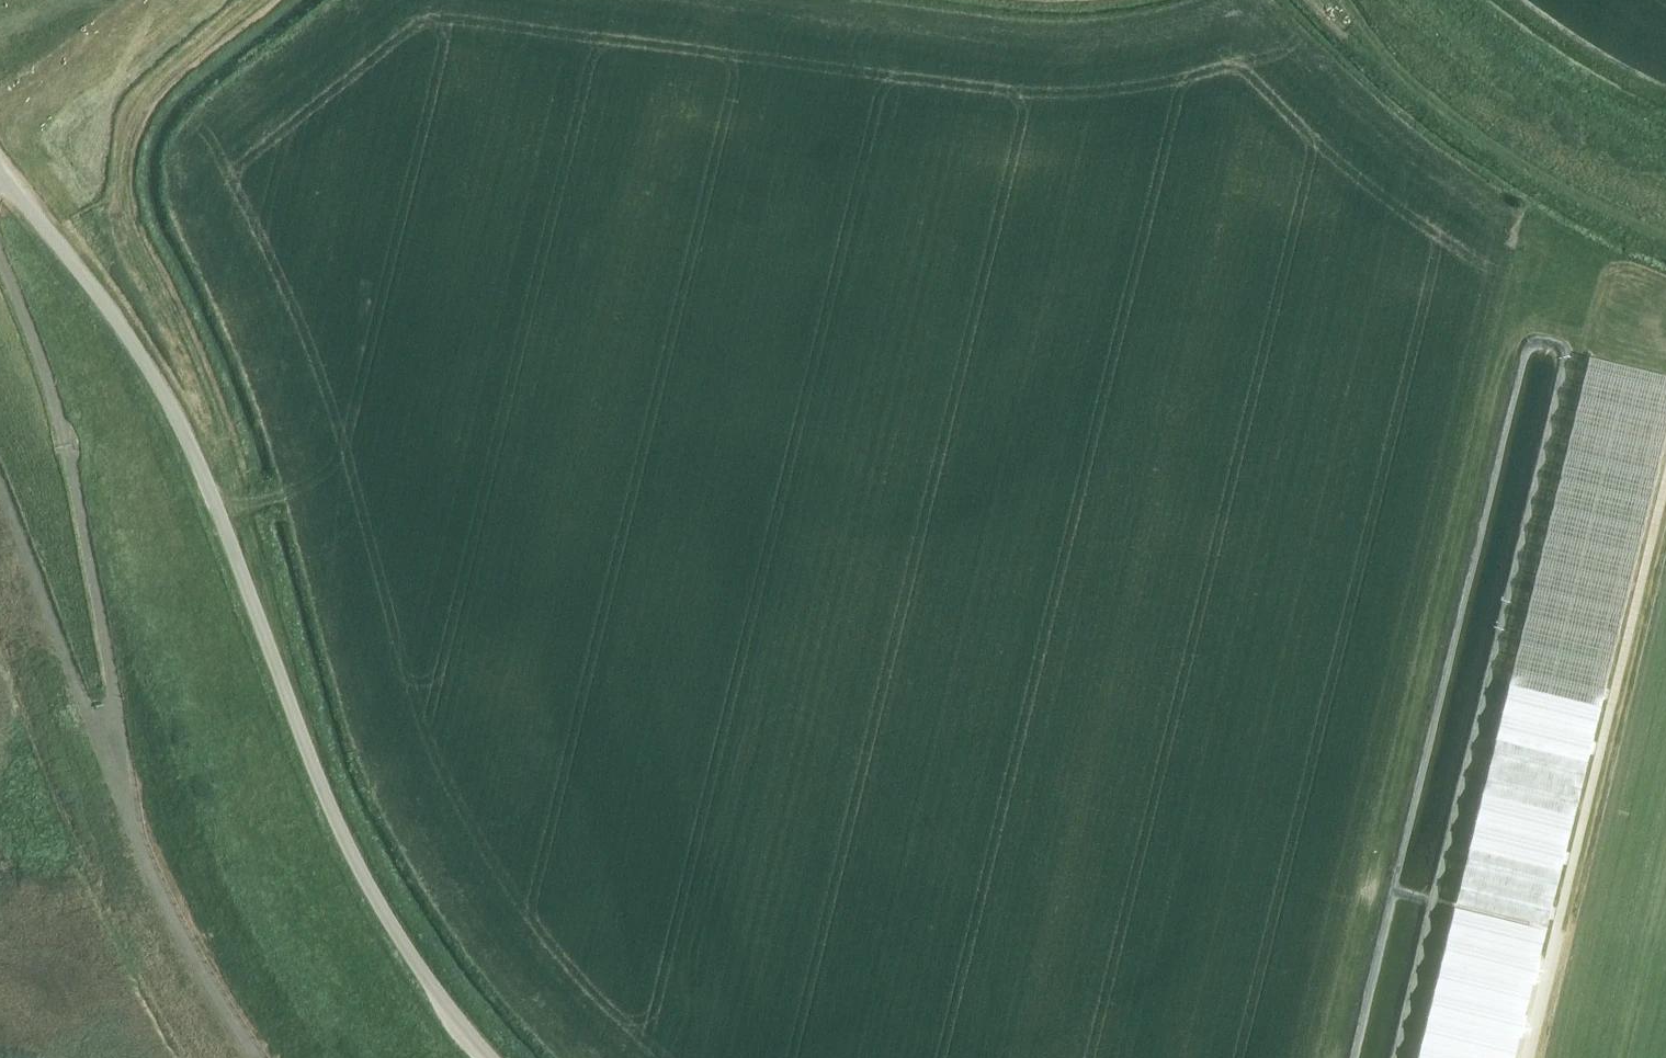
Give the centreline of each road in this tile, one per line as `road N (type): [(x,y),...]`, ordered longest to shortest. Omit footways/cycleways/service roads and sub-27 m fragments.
road 1 (unclassified): [(491,1057),(441,1001),(363,876),(205,474),(155,378),(0,172)]
road 2 (track): [(1525,1057),(1665,476)]
road 3 (track): [(1340,0),(1376,64),(1512,172),(1665,238)]
road 4 (track): [(107,746),(0,486)]

